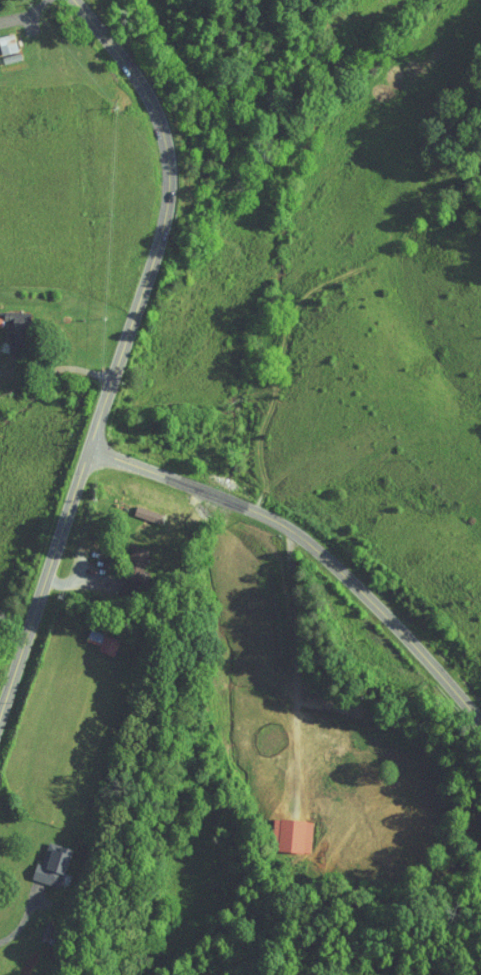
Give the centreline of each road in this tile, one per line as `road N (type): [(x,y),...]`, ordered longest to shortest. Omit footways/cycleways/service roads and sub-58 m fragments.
road 1 (tertiary): [(0,723),(169,202),(168,149),(157,114),(75,0)]
road 2 (residential): [(480,722),(452,698),(354,647),(321,561),(282,523),(93,443)]

